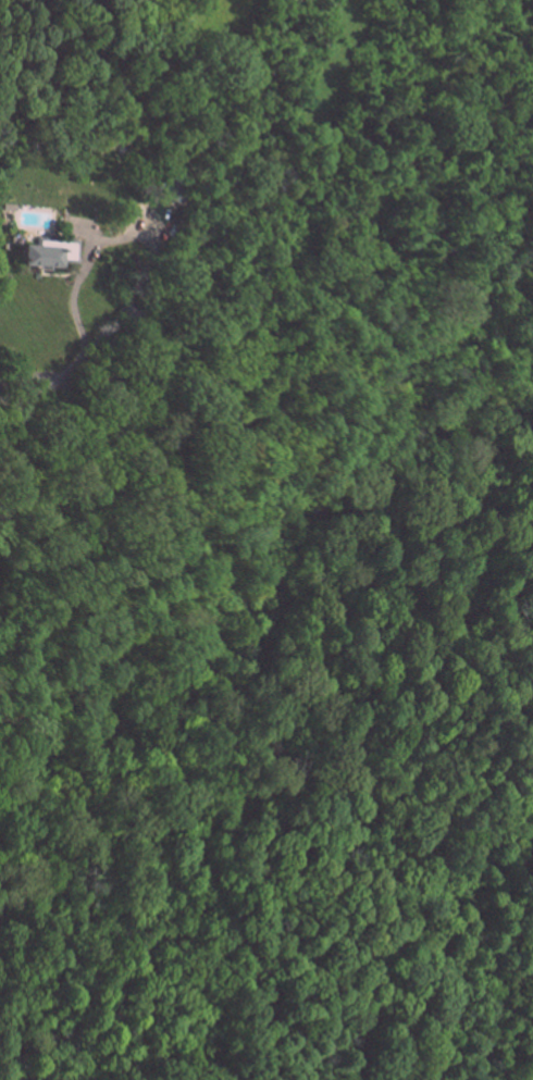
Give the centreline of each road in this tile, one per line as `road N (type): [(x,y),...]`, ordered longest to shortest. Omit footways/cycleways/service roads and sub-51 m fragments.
road 1 (residential): [(0,527),(12,424),(131,315),(171,299),(210,240),(253,132),(284,90),(318,0)]

